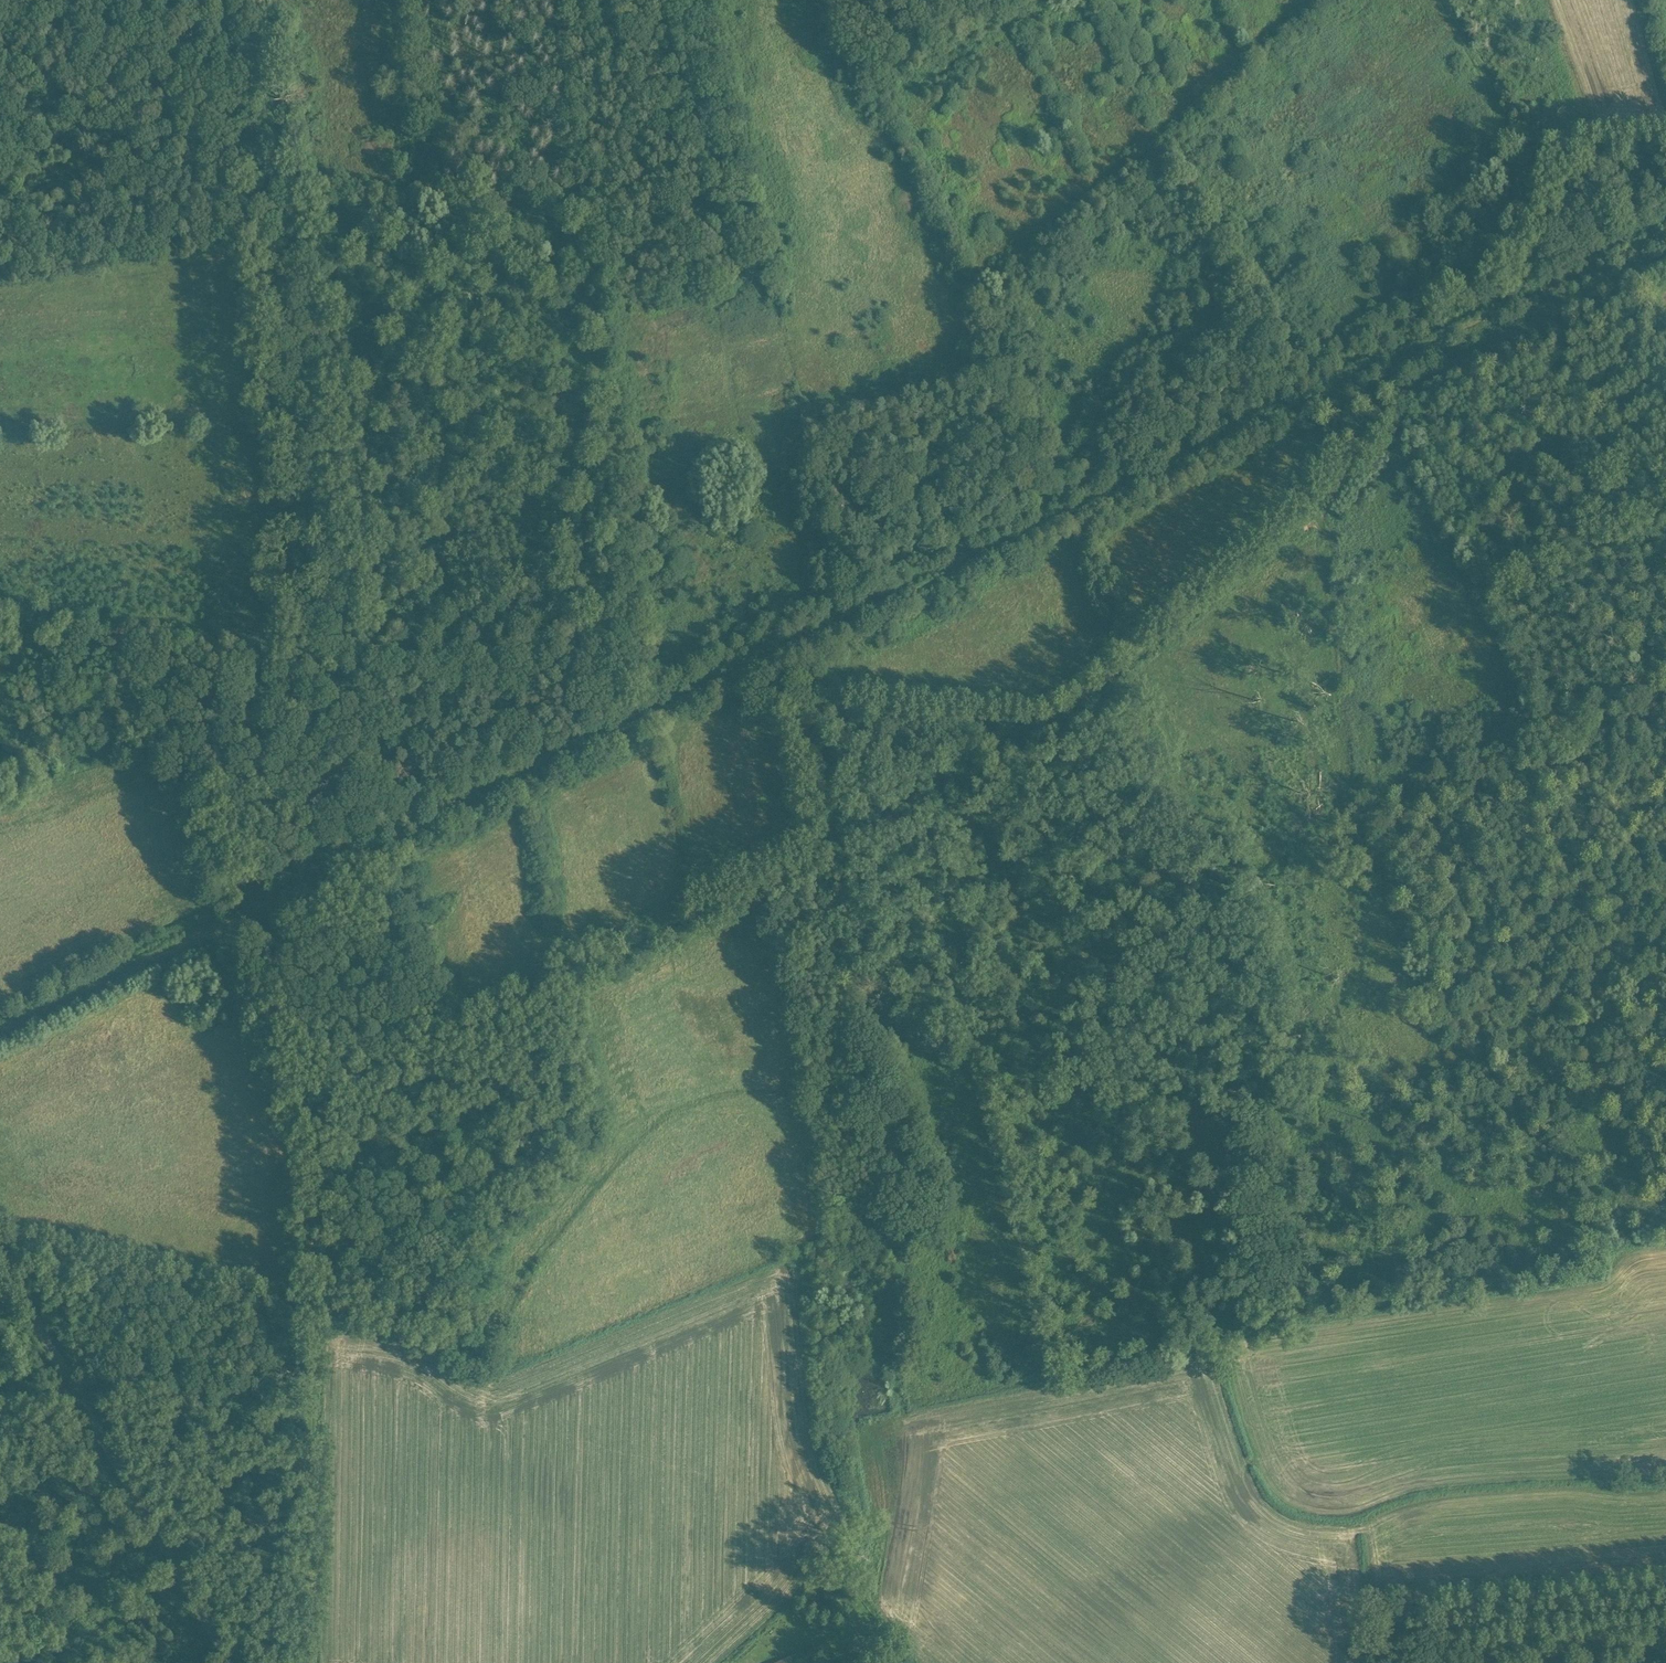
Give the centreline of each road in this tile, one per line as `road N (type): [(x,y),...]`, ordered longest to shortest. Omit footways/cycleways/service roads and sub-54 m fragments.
road 1 (track): [(1665,258),(1420,377),(1304,520),(1049,727),(803,709),(797,726),(822,850),(315,1117),(305,1662)]
road 2 (track): [(1665,231),(0,1033)]
road 3 (track): [(0,619),(609,683),(659,679),(737,634),(1443,303),(1476,284),(1553,168),(1574,153),(1665,145)]
road 4 (tertiary): [(230,1662),(0,1255)]
road 5 (track): [(311,1305),(16,1246),(1,1256)]

